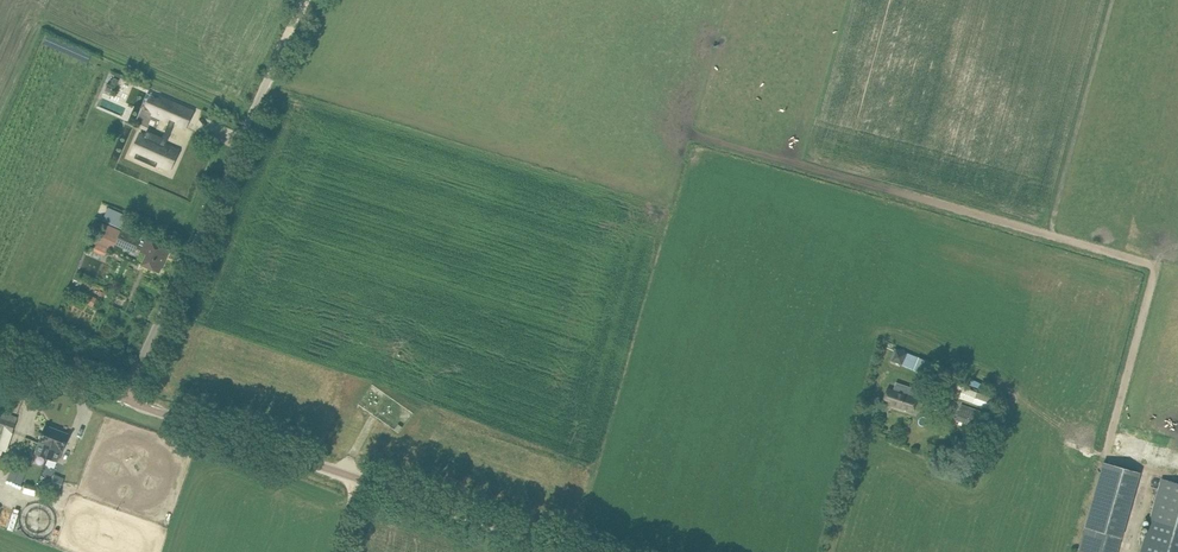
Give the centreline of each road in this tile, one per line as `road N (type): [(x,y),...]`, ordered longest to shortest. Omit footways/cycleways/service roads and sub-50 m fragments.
road 1 (unclassified): [(564,551),(122,397)]
road 2 (unclassified): [(122,397),(297,0)]
road 3 (unclassified): [(122,397),(0,360)]

